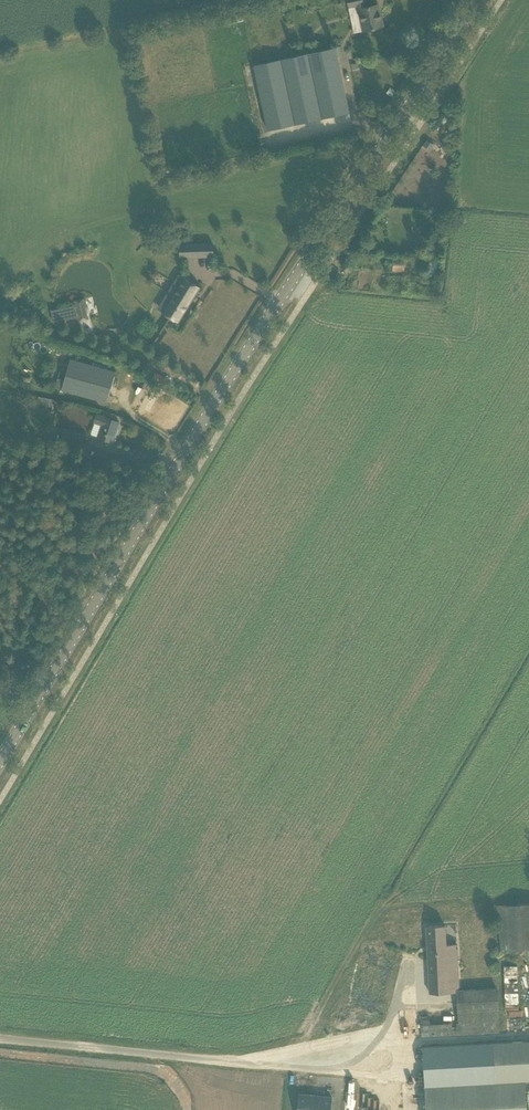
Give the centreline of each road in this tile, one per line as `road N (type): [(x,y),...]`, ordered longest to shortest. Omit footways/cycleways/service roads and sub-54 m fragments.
road 1 (tertiary): [(0,769),(243,362),(480,0)]

